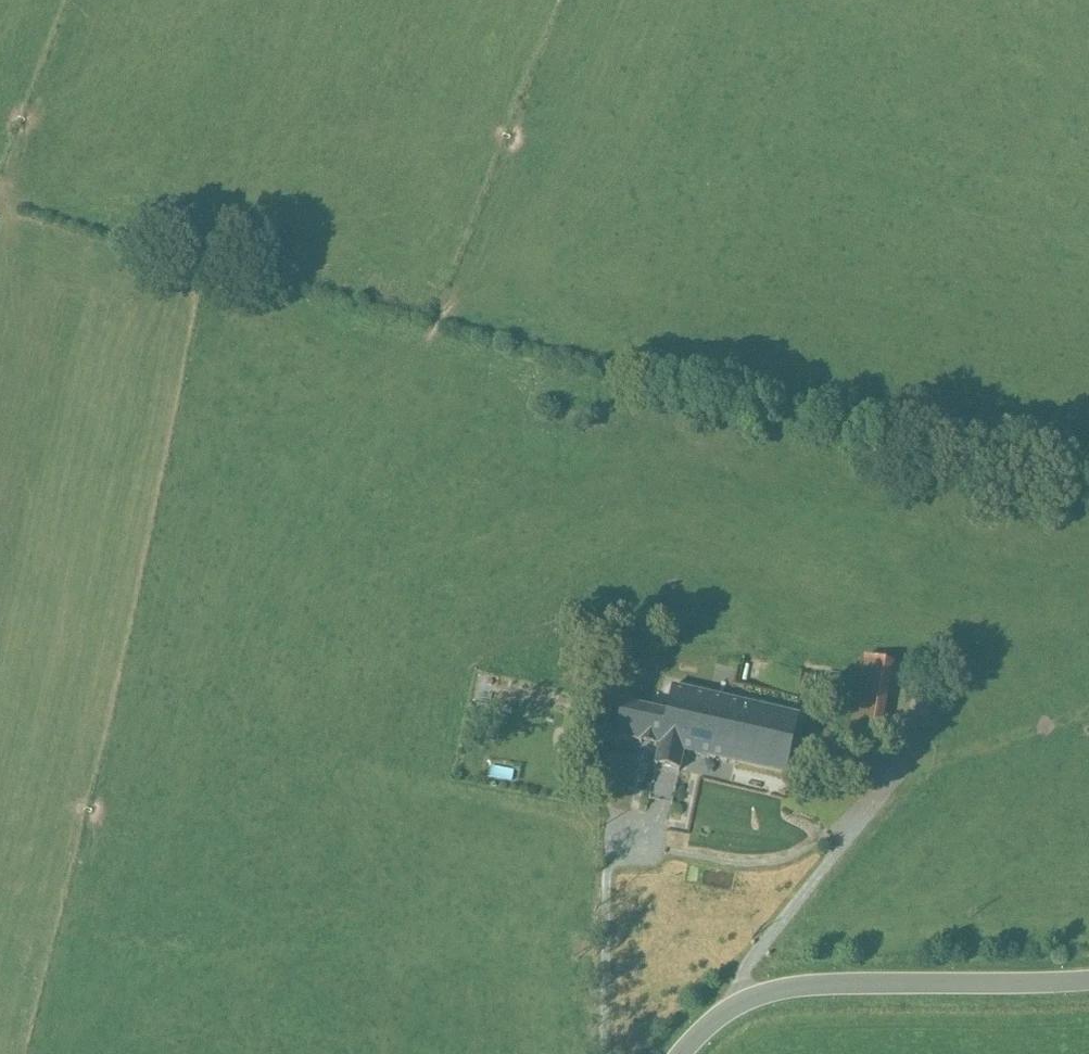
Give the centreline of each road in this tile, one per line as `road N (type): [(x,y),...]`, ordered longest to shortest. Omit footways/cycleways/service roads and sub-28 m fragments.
road 1 (track): [(730,1007),(757,948),(896,777),(1088,711)]
road 2 (tertiary): [(1088,981),(767,990),(730,1007),(684,1053)]

